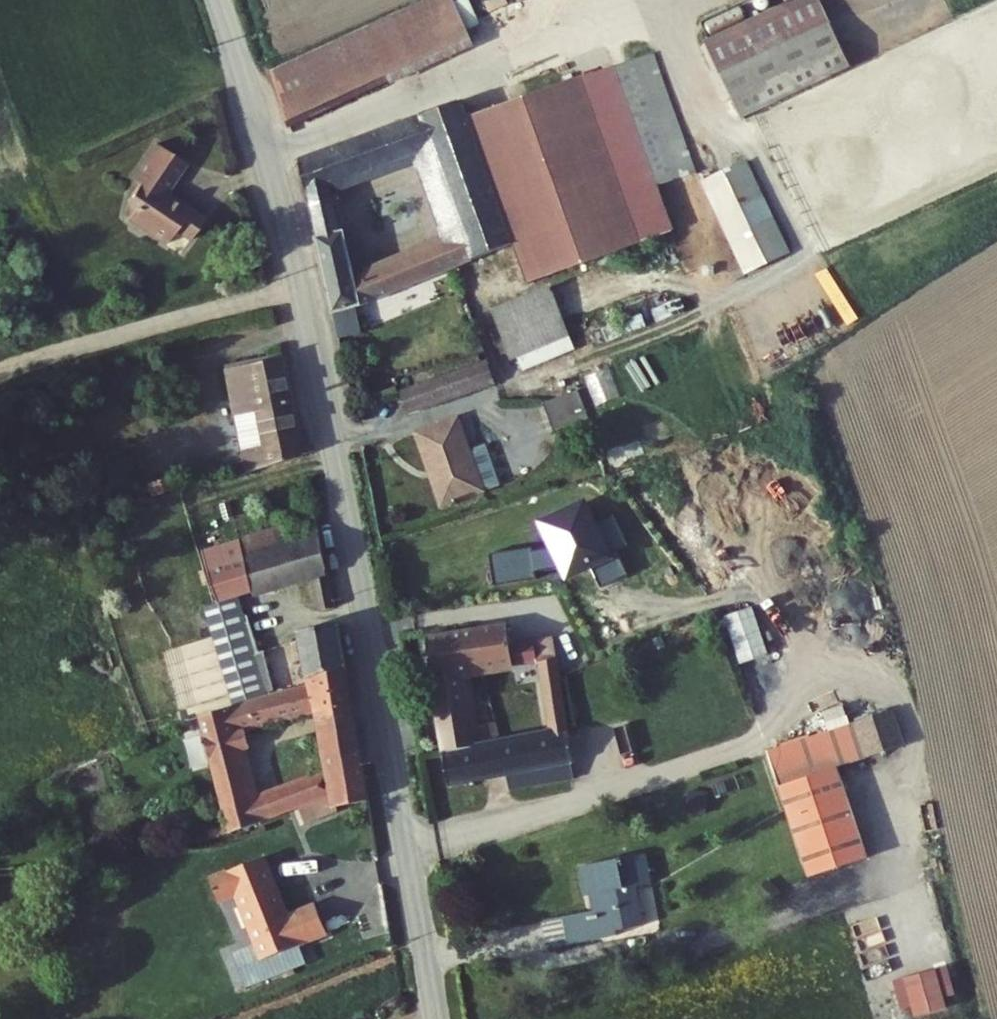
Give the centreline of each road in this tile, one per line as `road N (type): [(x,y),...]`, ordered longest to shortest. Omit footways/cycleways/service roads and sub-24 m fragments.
road 1 (tertiary): [(220,0),(301,288),(437,1018)]
road 2 (track): [(301,288),(0,370)]

